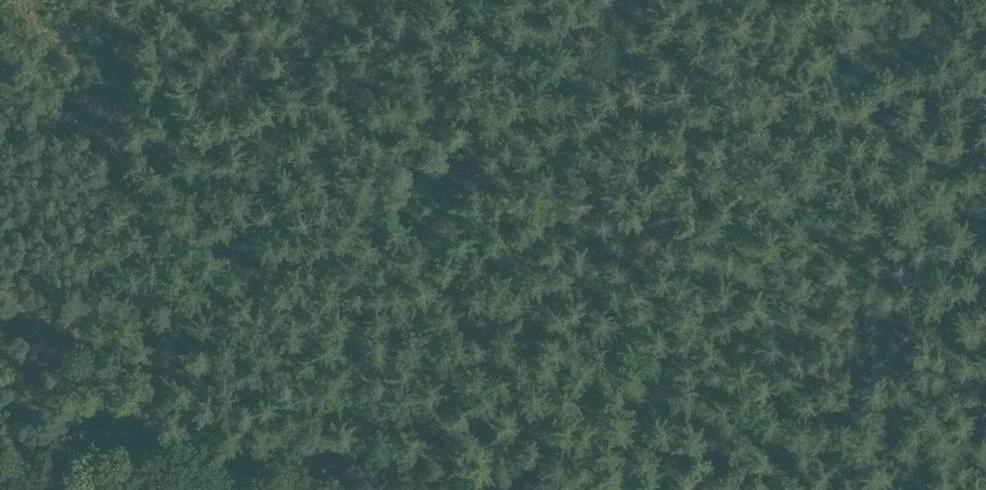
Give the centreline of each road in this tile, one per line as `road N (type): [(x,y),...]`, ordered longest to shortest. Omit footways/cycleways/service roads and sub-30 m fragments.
road 1 (track): [(245,451),(569,489)]
road 2 (track): [(0,436),(55,442),(139,436),(245,451)]

